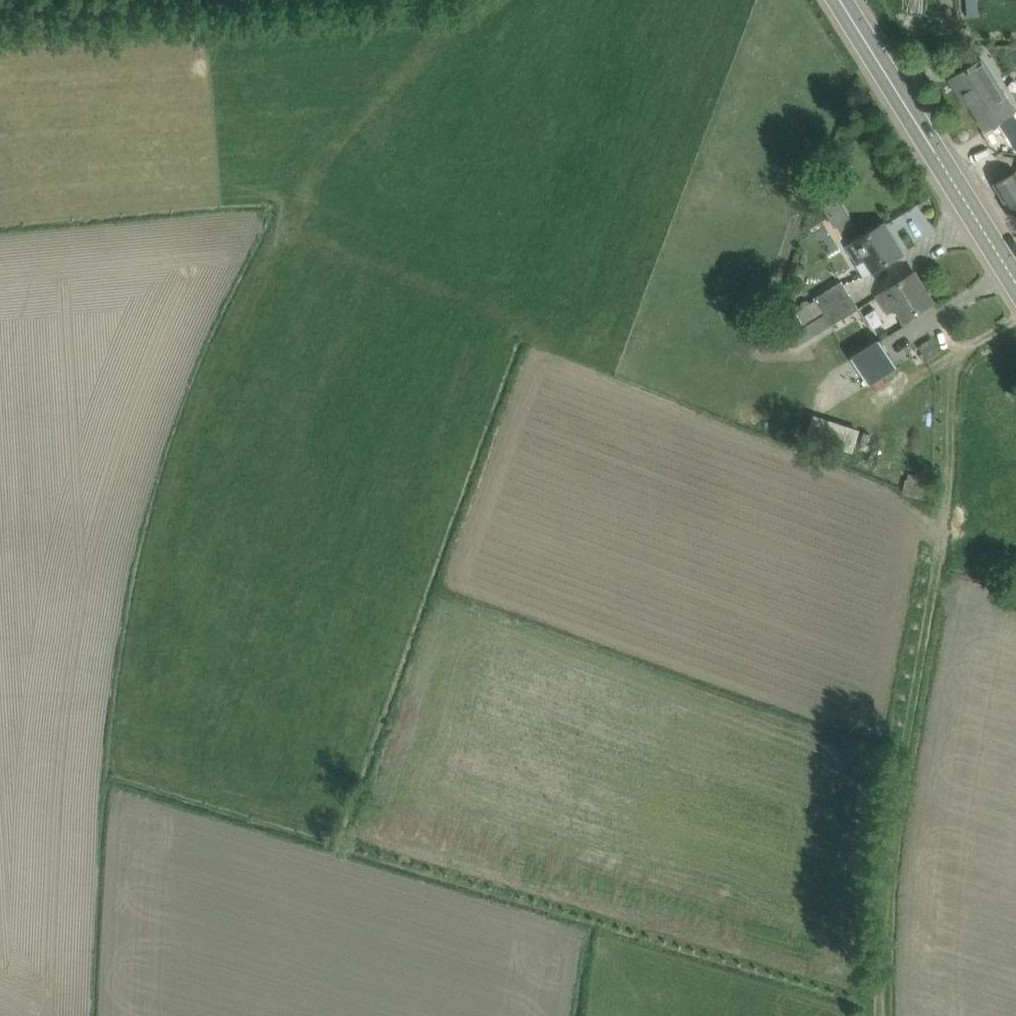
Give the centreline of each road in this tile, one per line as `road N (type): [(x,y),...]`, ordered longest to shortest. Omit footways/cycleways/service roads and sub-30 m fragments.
road 1 (track): [(880,1015),(895,796),(946,500),(949,362),(1015,315)]
road 2 (secondary): [(1015,283),(840,0)]

